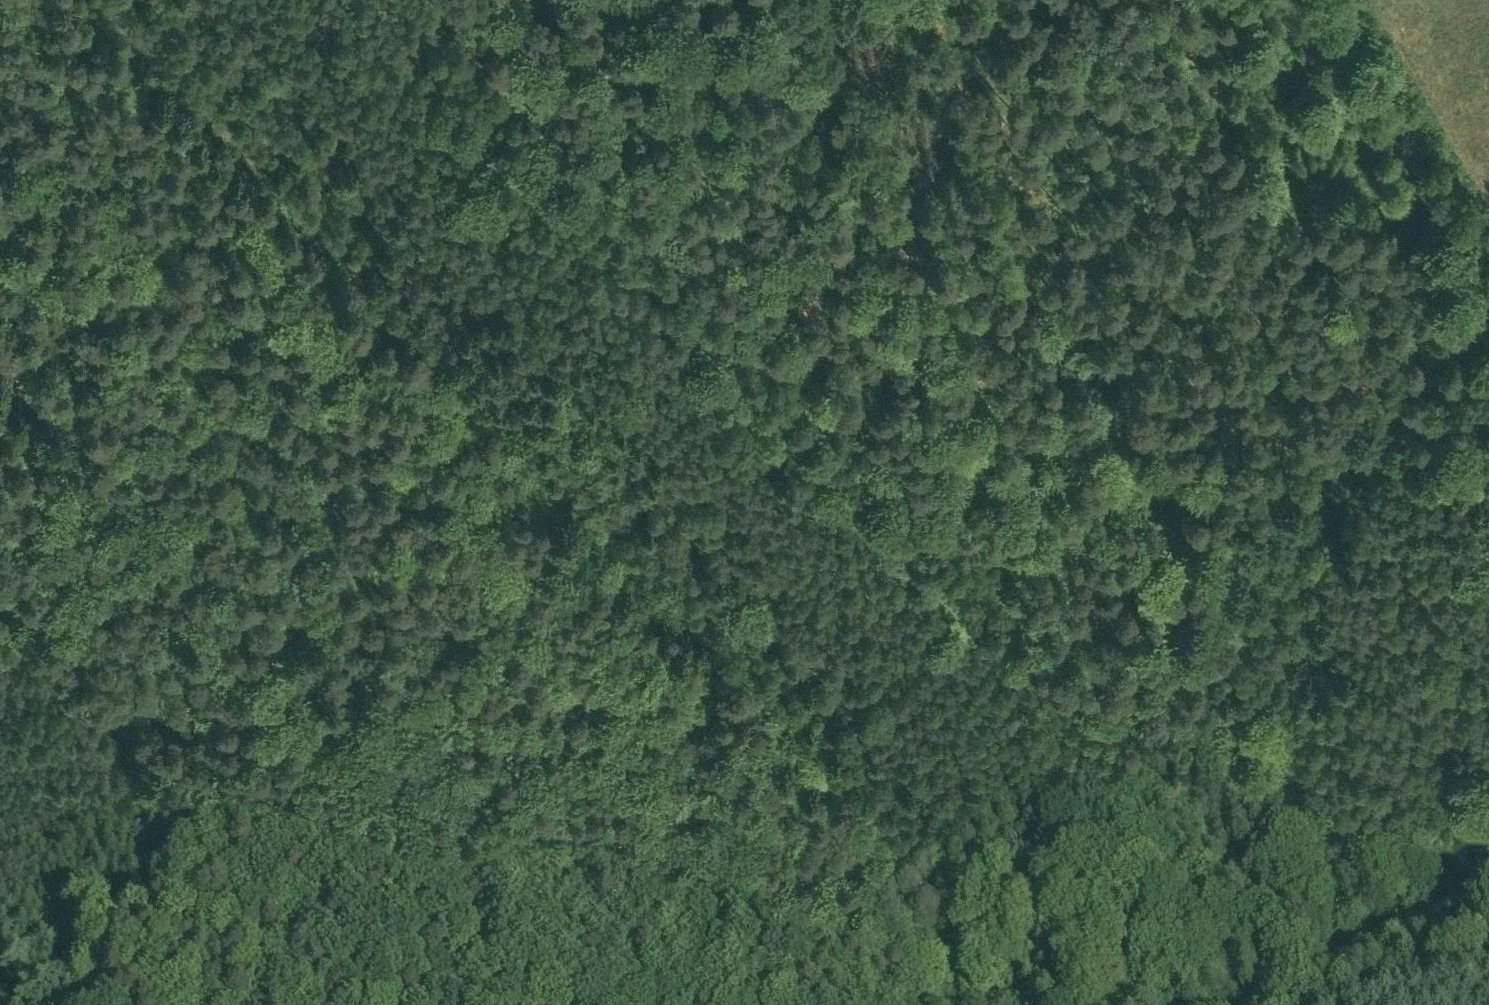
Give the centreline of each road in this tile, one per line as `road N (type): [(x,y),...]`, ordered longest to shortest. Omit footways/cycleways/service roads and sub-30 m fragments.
road 1 (unclassified): [(1266,1004),(1488,894)]

